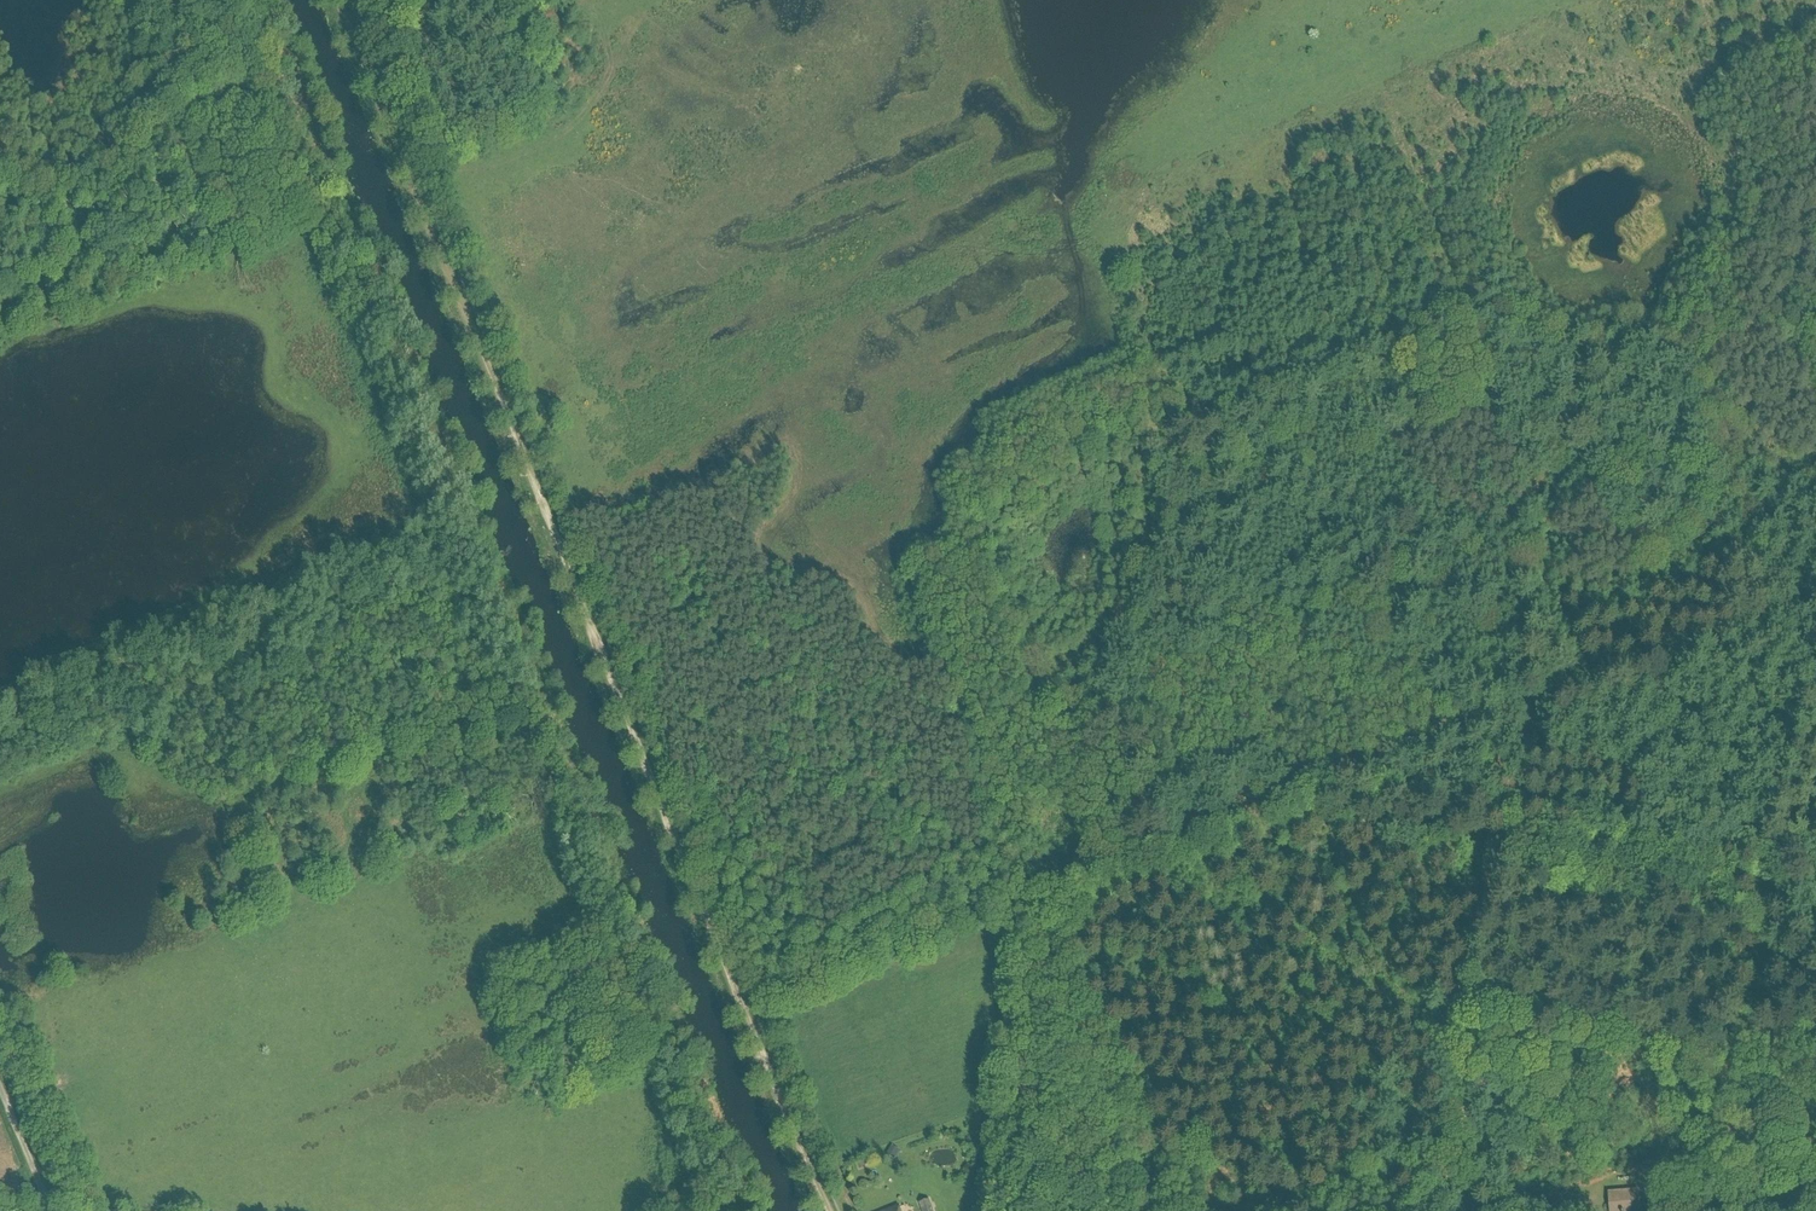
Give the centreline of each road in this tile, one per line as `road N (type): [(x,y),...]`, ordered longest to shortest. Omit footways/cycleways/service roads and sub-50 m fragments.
road 1 (track): [(829,1210),(343,0)]
road 2 (unclassified): [(52,1210),(0,1086)]

